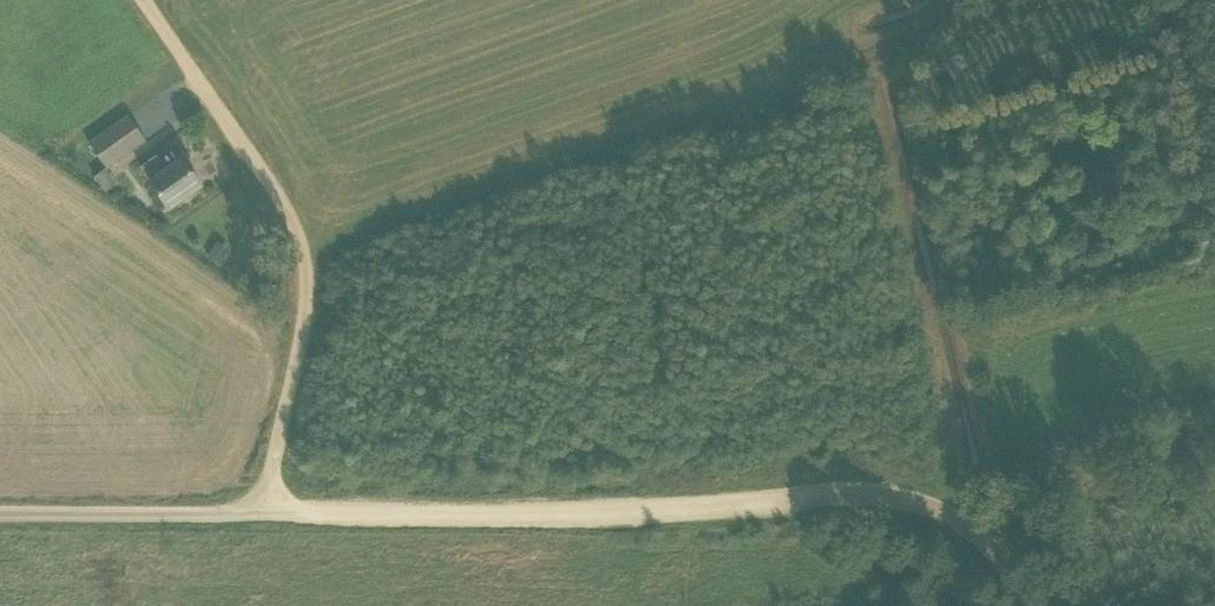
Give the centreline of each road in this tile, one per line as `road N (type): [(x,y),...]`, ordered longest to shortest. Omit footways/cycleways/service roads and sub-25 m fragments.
road 1 (track): [(263,514),(923,504),(964,515)]
road 2 (track): [(865,52),(308,249)]
road 3 (track): [(263,514),(309,307),(308,249),(275,188),(144,0)]
road 4 (track): [(964,515),(865,52)]
road 5 (unclassified): [(263,514),(0,514)]
road 6 (track): [(1031,0),(865,52)]

